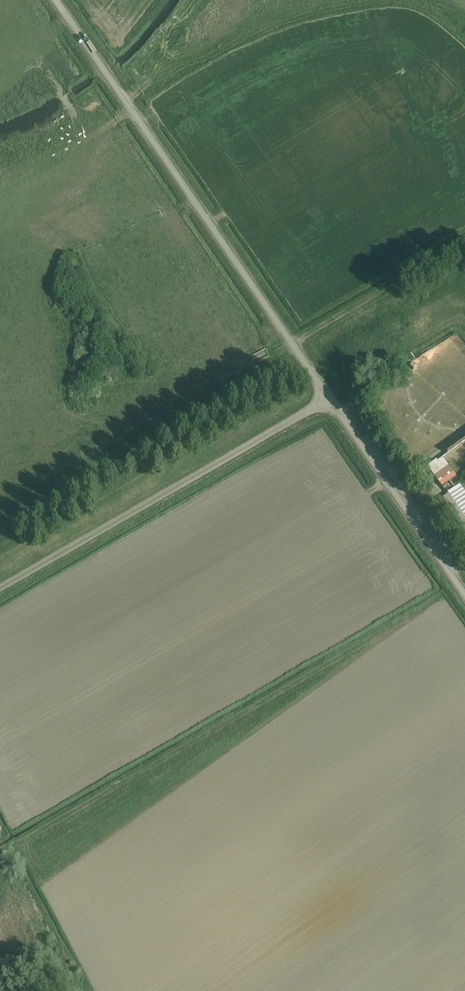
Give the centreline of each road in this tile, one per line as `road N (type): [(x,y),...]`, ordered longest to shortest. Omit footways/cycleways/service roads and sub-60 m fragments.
road 1 (unclassified): [(327,396),(56,0)]
road 2 (unclassified): [(0,596),(327,396)]
road 3 (unclassified): [(464,592),(327,396)]

